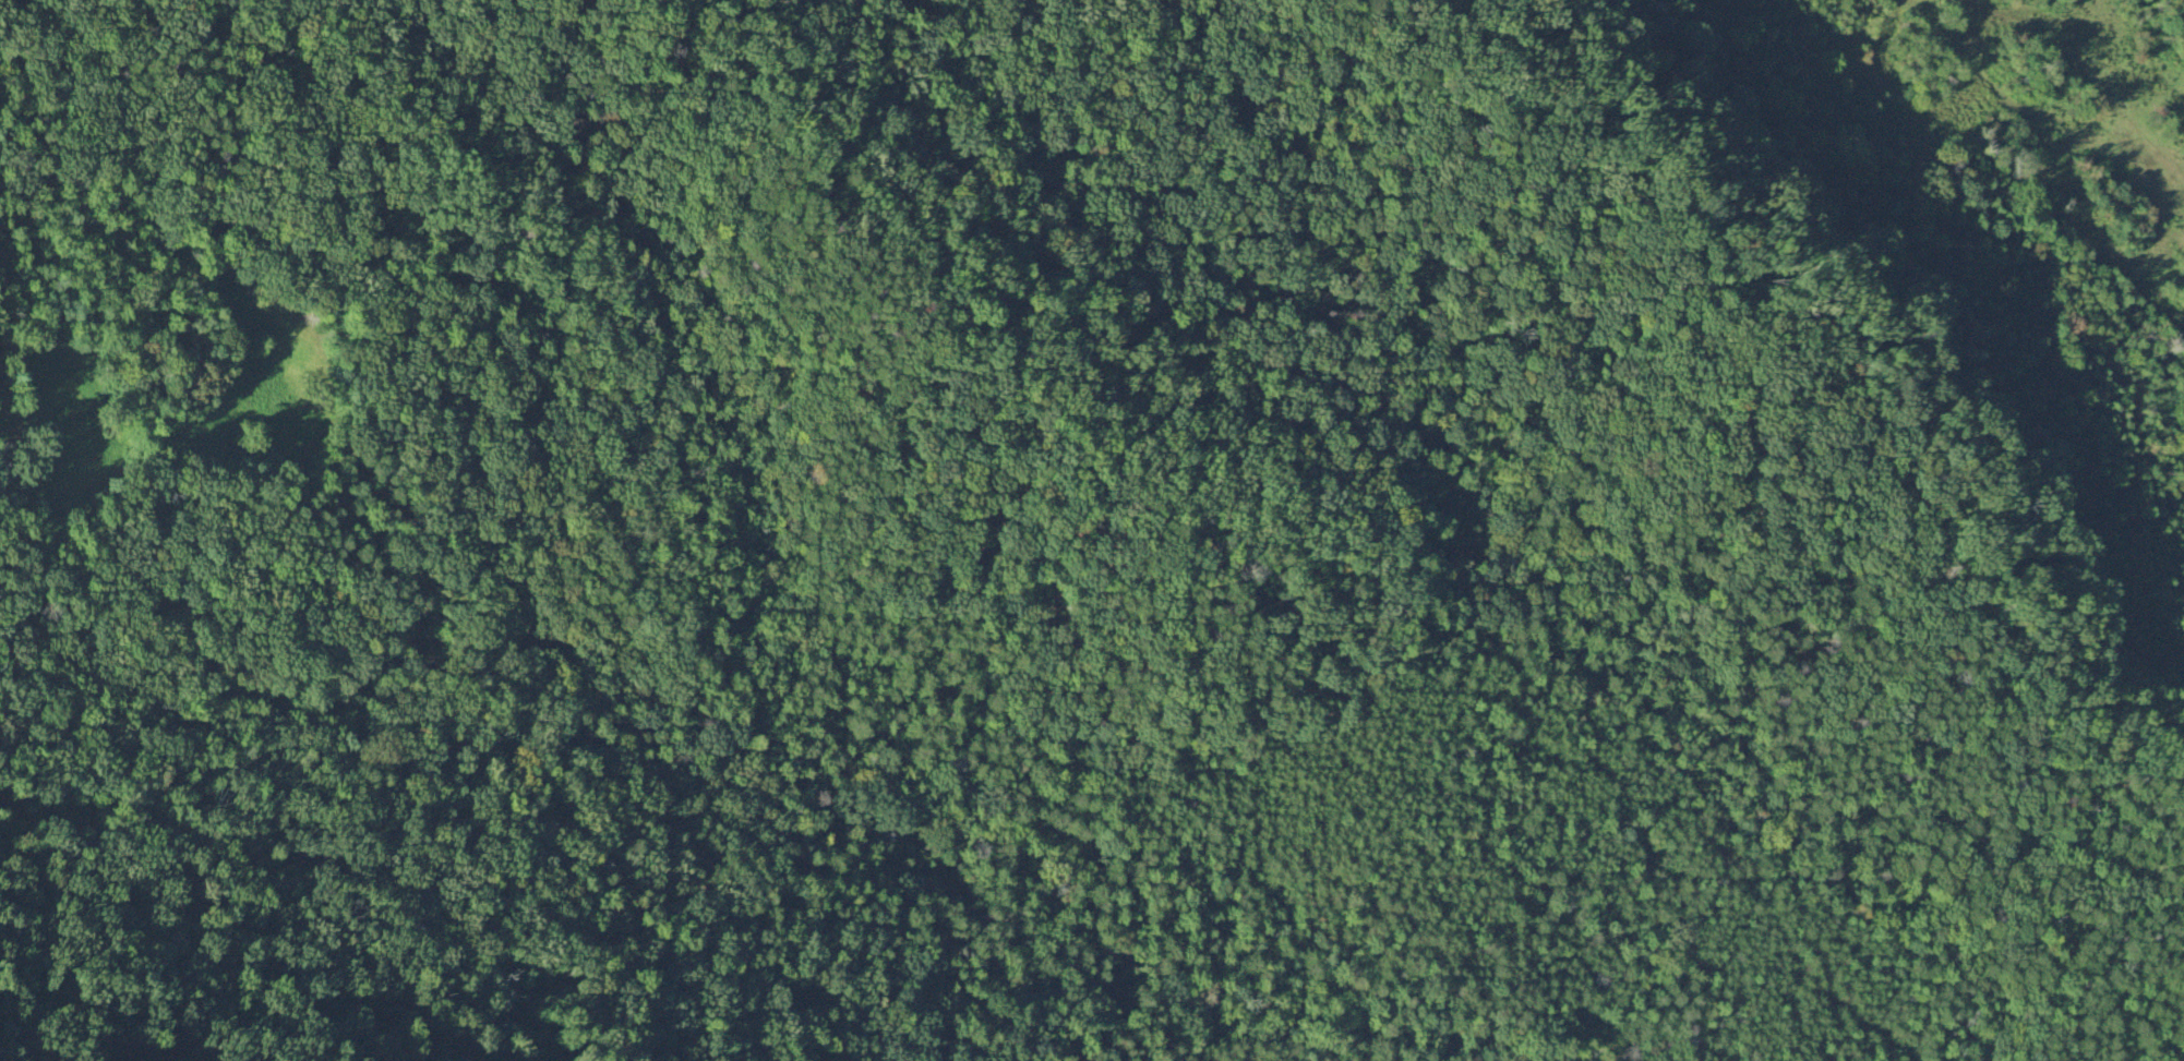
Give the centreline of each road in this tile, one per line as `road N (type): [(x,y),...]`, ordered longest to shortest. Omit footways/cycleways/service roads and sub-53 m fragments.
road 1 (residential): [(2183,306),(2126,220),(1893,49),(1856,0)]

